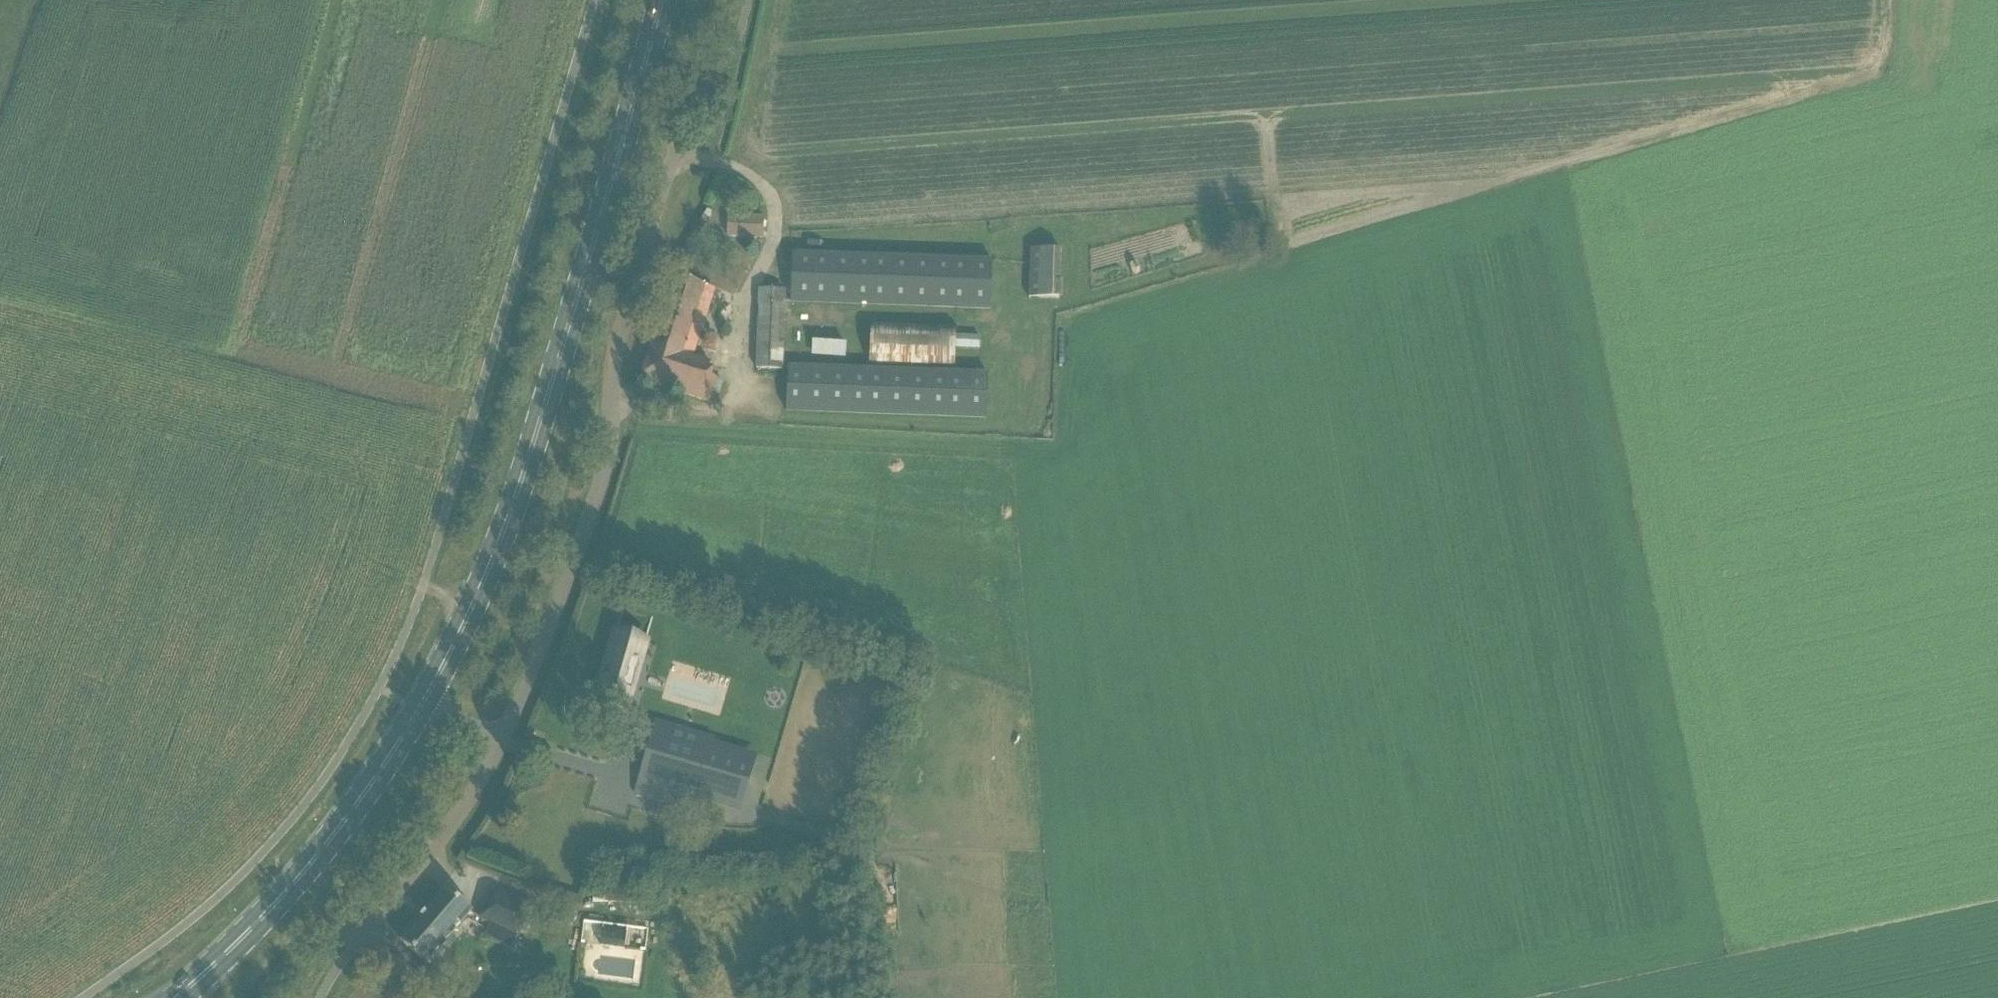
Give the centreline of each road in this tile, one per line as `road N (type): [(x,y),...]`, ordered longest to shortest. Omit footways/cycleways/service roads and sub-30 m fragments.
road 1 (primary): [(422,703),(468,616),(532,448),(662,0)]
road 2 (unclassified): [(499,744),(606,468),(614,358),(674,144)]
road 3 (primary): [(178,997),(302,873),(422,703)]
road 4 (unclassified): [(358,938),(417,869),(499,744)]

